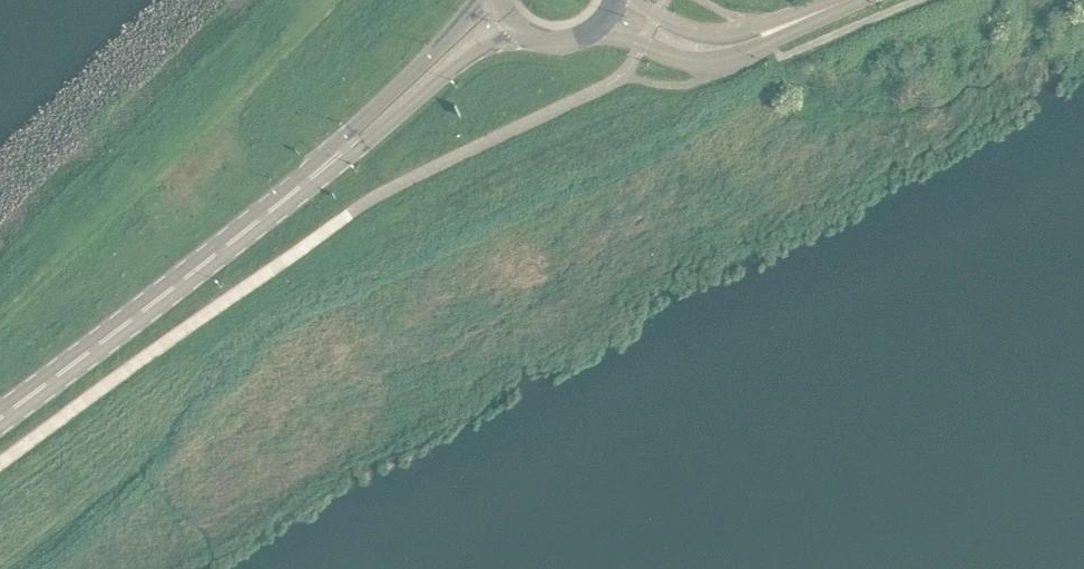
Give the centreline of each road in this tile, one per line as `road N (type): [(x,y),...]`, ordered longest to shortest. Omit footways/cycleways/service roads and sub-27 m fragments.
road 1 (secondary): [(0,389),(306,159)]
road 2 (secondary): [(306,159),(373,114),(500,5)]
road 3 (secondary): [(465,0),(306,159)]
road 4 (unclassified): [(585,16),(687,47),(713,43),(762,16)]

